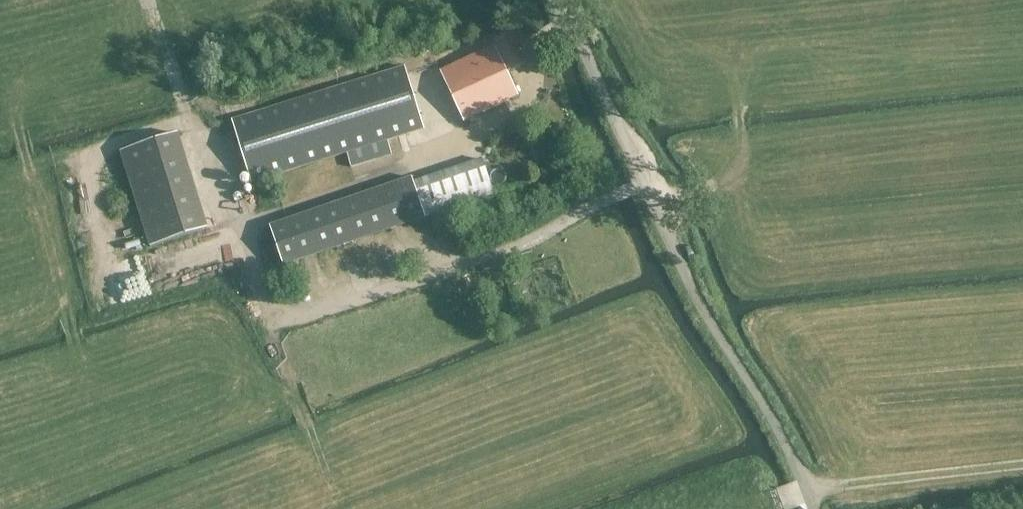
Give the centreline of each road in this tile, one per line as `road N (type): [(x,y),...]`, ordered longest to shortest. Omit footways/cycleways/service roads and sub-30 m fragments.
road 1 (track): [(343,508),(271,314),(454,269),(541,238),(645,186)]
road 2 (unclassified): [(812,508),(556,0)]
road 3 (track): [(771,507),(808,492),(1022,465)]

